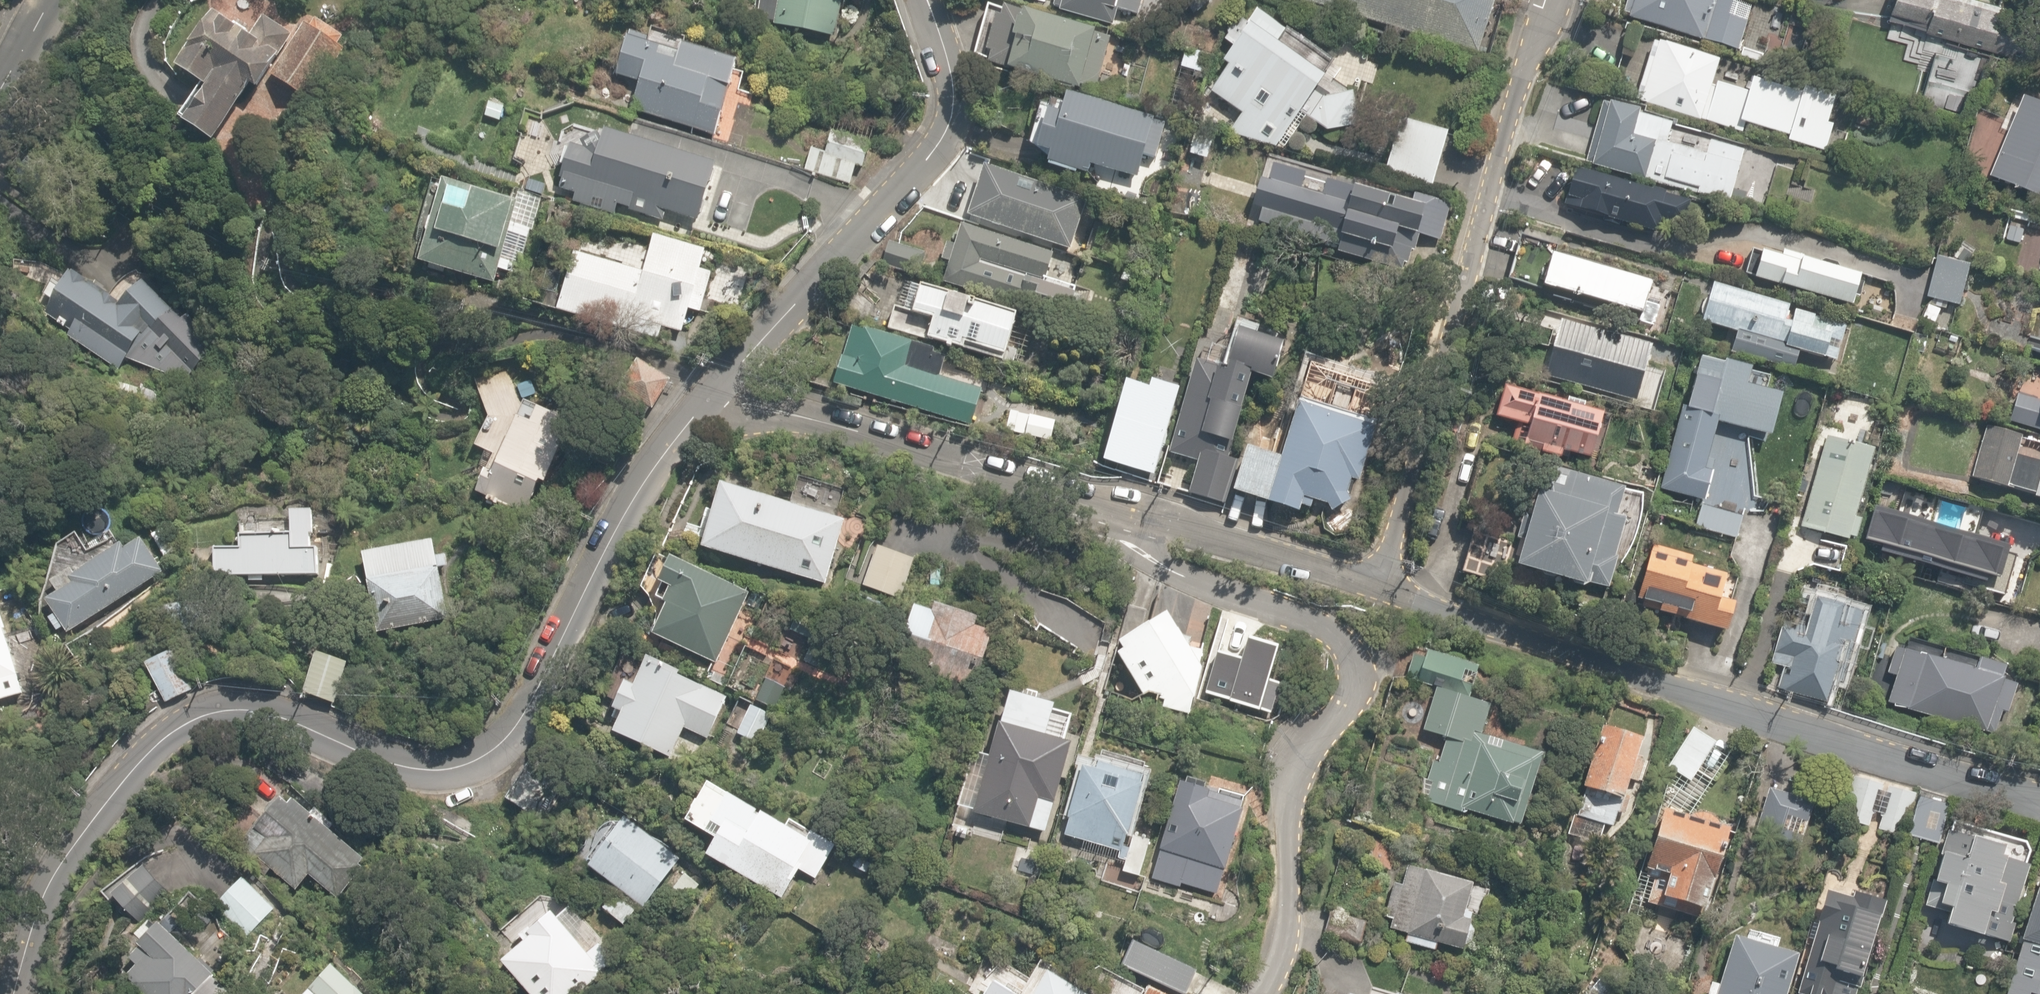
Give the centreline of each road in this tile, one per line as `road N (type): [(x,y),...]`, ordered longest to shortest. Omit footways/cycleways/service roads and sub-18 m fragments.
road 1 (residential): [(715,399),(652,478),(531,713),(500,745),(469,766),(428,771),(235,708),(189,725),(158,746),(54,874),(15,993)]
road 2 (residential): [(1384,580),(2039,801)]
road 3 (residential): [(1263,993),(1274,980),(1304,772),(1369,668),(1357,642),(1336,629),(1183,585),(1152,555),(1133,517)]
road 4 (residential): [(1384,580),(1557,0)]
road 5 (residential): [(934,0),(965,81),(946,153),(715,399)]
road 6 (residential): [(715,399),(1133,517)]
road 7 (residential): [(1133,517),(1384,580)]

